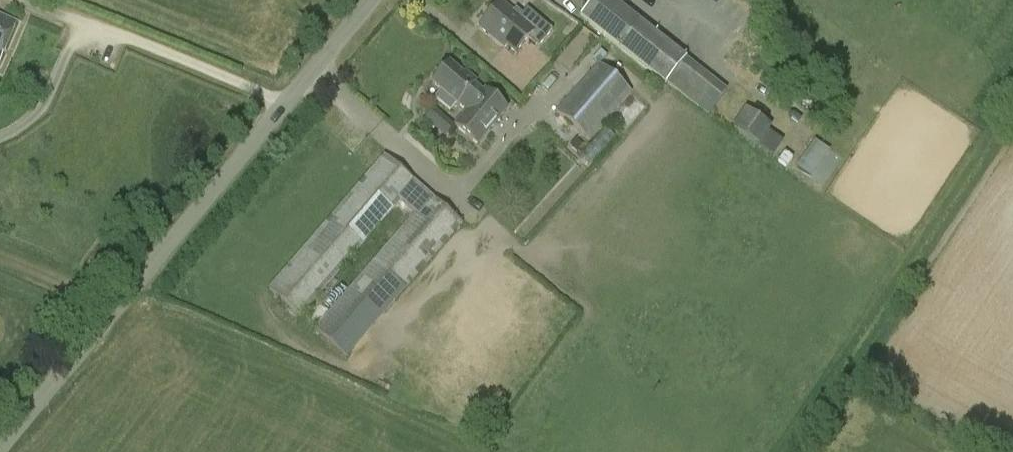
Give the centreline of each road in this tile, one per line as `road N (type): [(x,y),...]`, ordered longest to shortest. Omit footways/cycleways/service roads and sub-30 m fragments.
road 1 (unclassified): [(0,447),(372,0)]

